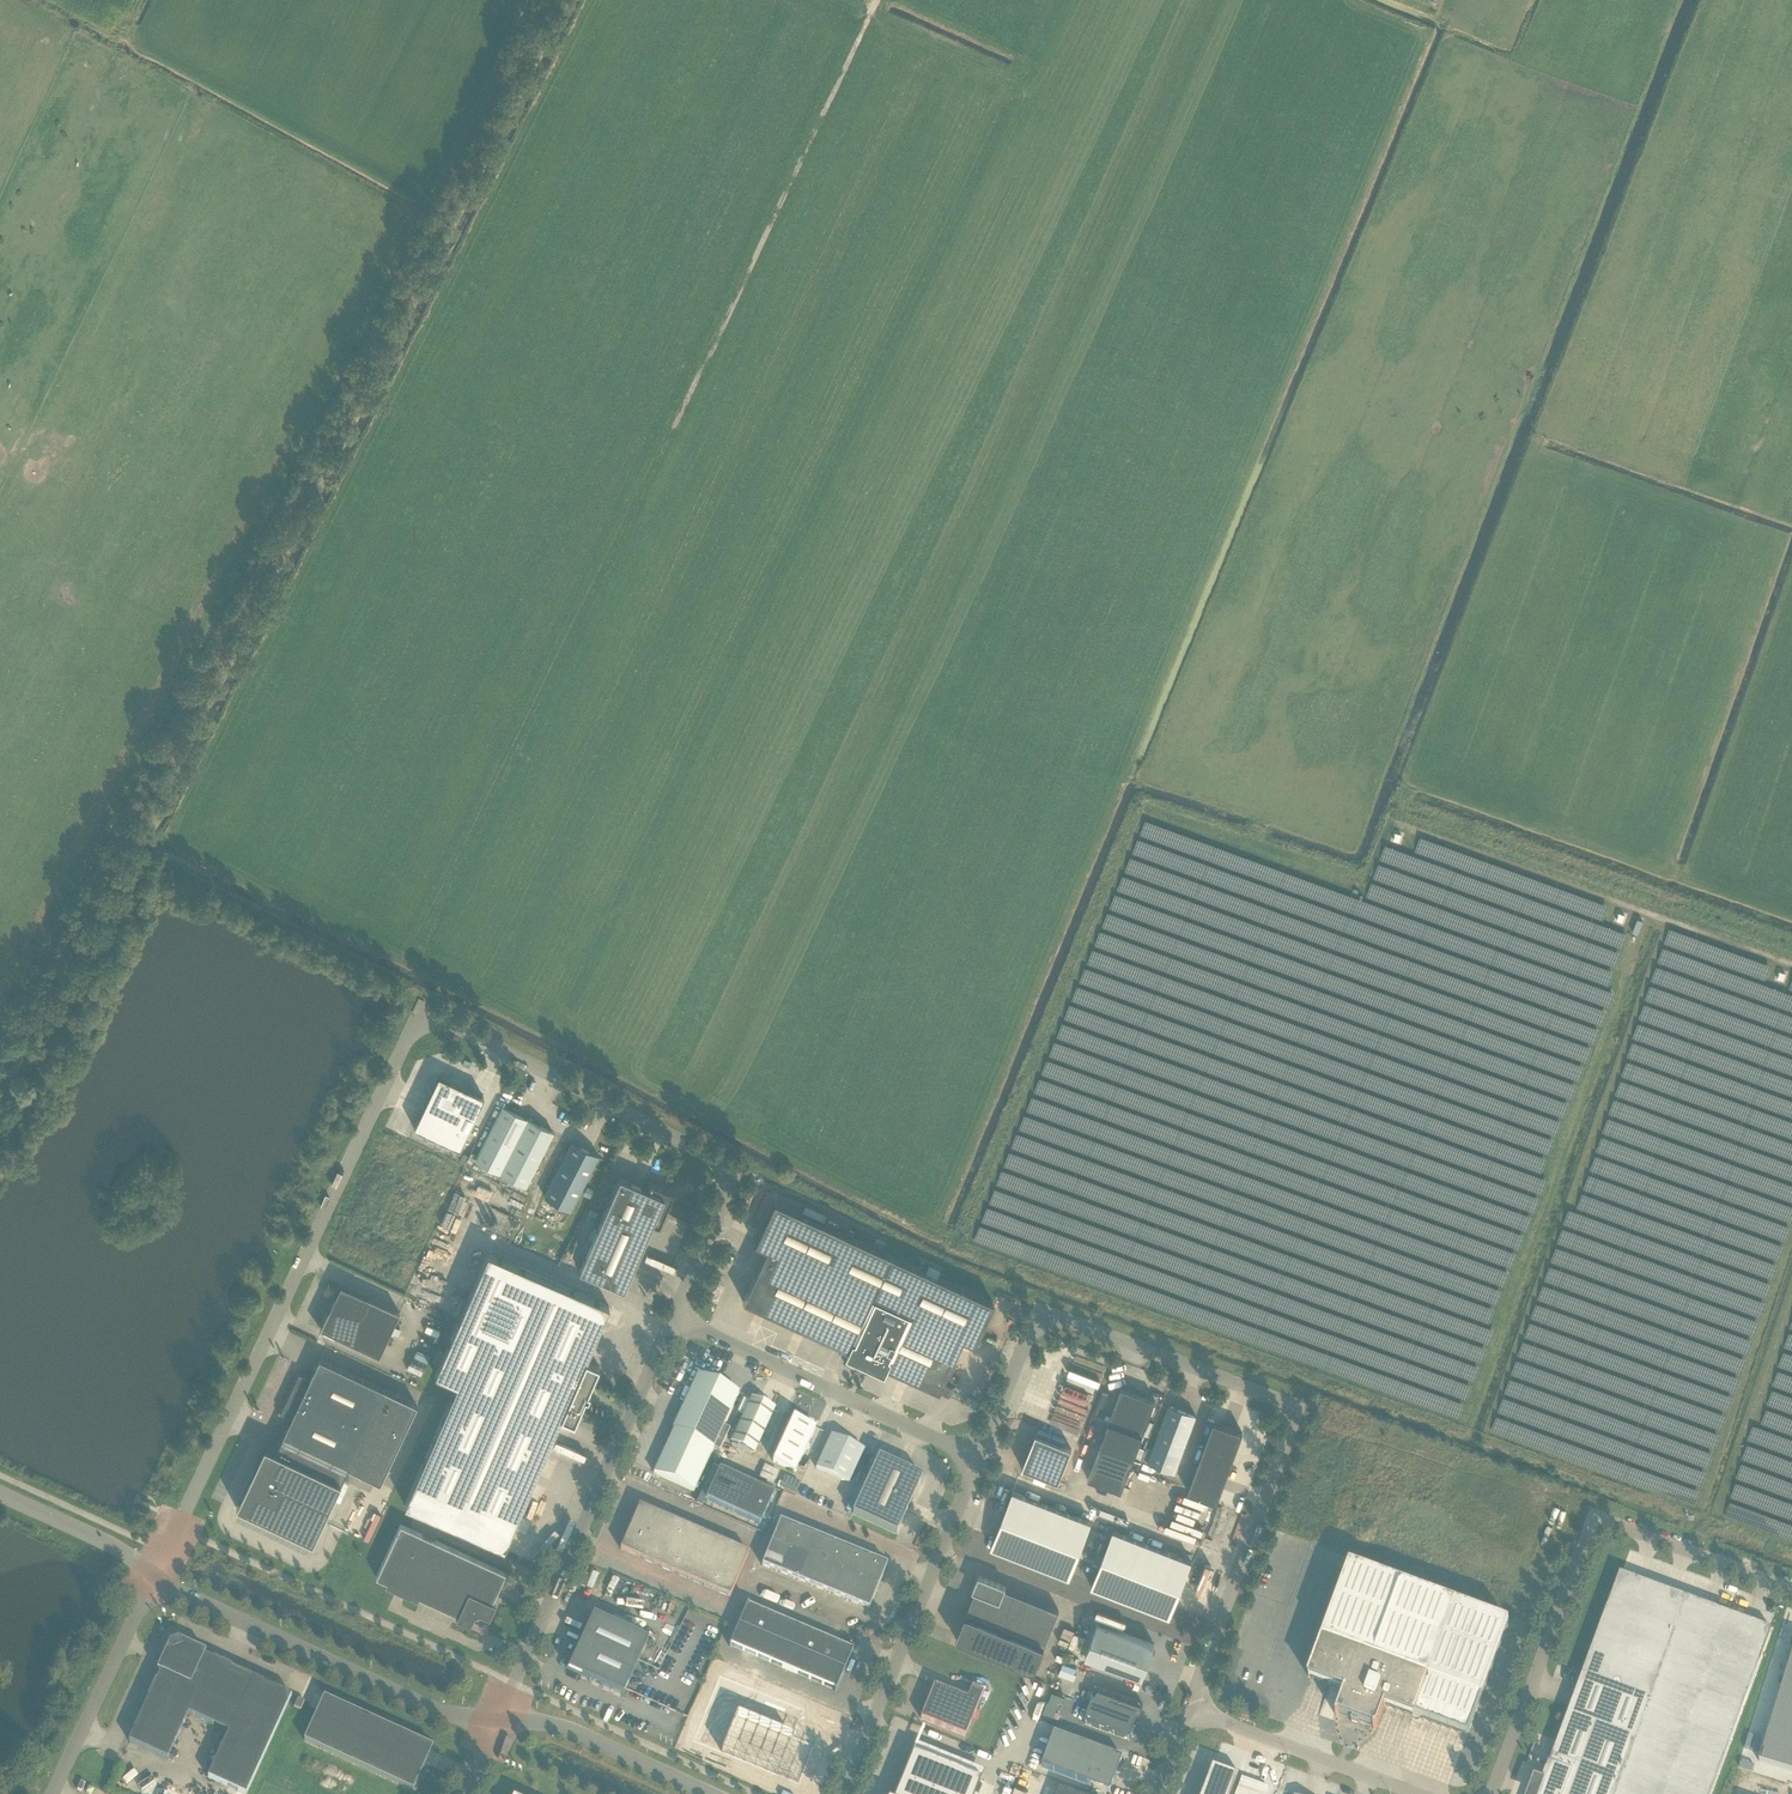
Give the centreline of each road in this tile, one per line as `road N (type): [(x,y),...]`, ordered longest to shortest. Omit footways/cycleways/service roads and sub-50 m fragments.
road 1 (unclassified): [(674,1319),(734,1170),(419,1013),(153,1581)]
road 2 (unclassified): [(1188,1711),(1299,1406),(1039,1312),(979,1456)]
road 3 (unclassified): [(1488,1793),(1593,1515),(1791,1591)]
road 4 (unclassified): [(496,1723),(674,1319)]
road 5 (unclassified): [(153,1581),(446,1715),(496,1723)]
road 6 (unclassified): [(979,1456),(842,1793)]
road 7 (unclassified): [(979,1456),(674,1319)]
road 8 (unclassified): [(1188,1711),(1415,1793)]
road 9 (unclassified): [(153,1581),(53,1793)]
road 10 (unclassified): [(496,1723),(558,1727),(709,1793)]
road 11 (unclassified): [(0,1493),(116,1548),(153,1581)]

